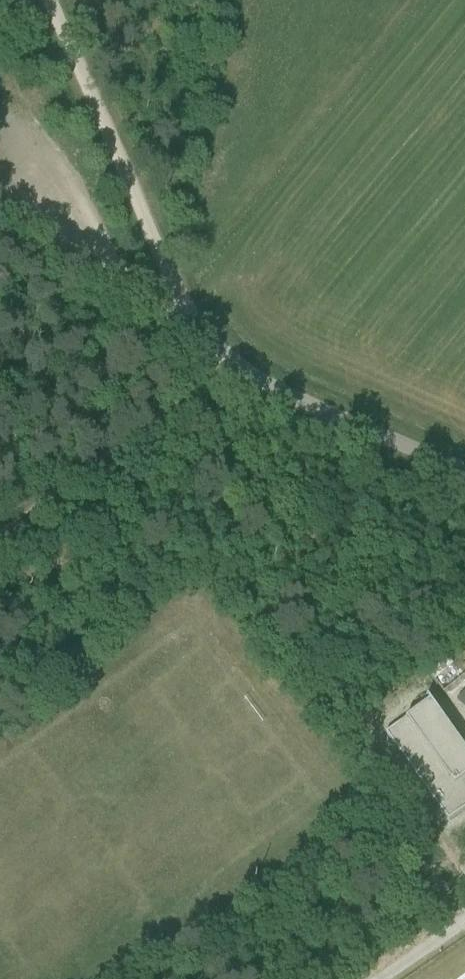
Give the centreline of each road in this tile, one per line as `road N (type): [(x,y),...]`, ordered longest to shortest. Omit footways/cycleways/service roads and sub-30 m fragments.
road 1 (track): [(188,308),(50,0)]
road 2 (unclassified): [(464,473),(272,388),(240,367),(188,308)]
road 3 (track): [(0,533),(240,367)]
road 4 (track): [(188,308),(132,290),(0,194)]

